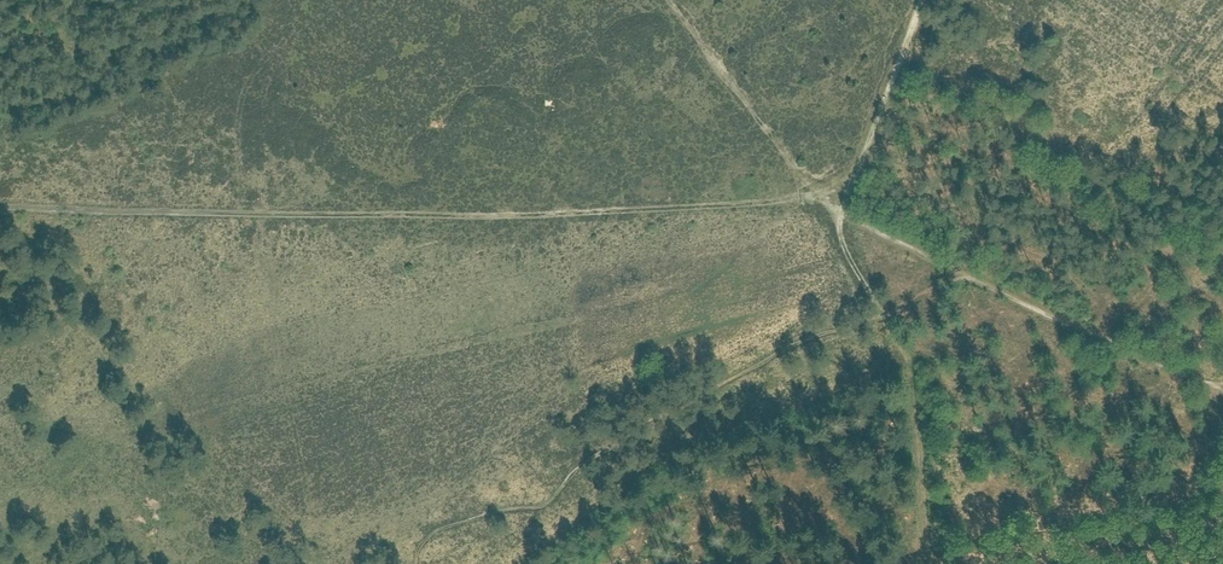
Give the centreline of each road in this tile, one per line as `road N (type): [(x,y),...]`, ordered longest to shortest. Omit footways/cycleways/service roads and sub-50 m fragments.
road 1 (track): [(0,198),(153,209),(435,212),(815,197)]
road 2 (track): [(815,197),(841,210),(846,250),(906,373),(919,427),(926,563)]
road 3 (track): [(975,278),(841,210),(922,0)]
road 4 (track): [(1207,388),(975,278)]
road 5 (track): [(815,197),(672,0)]

